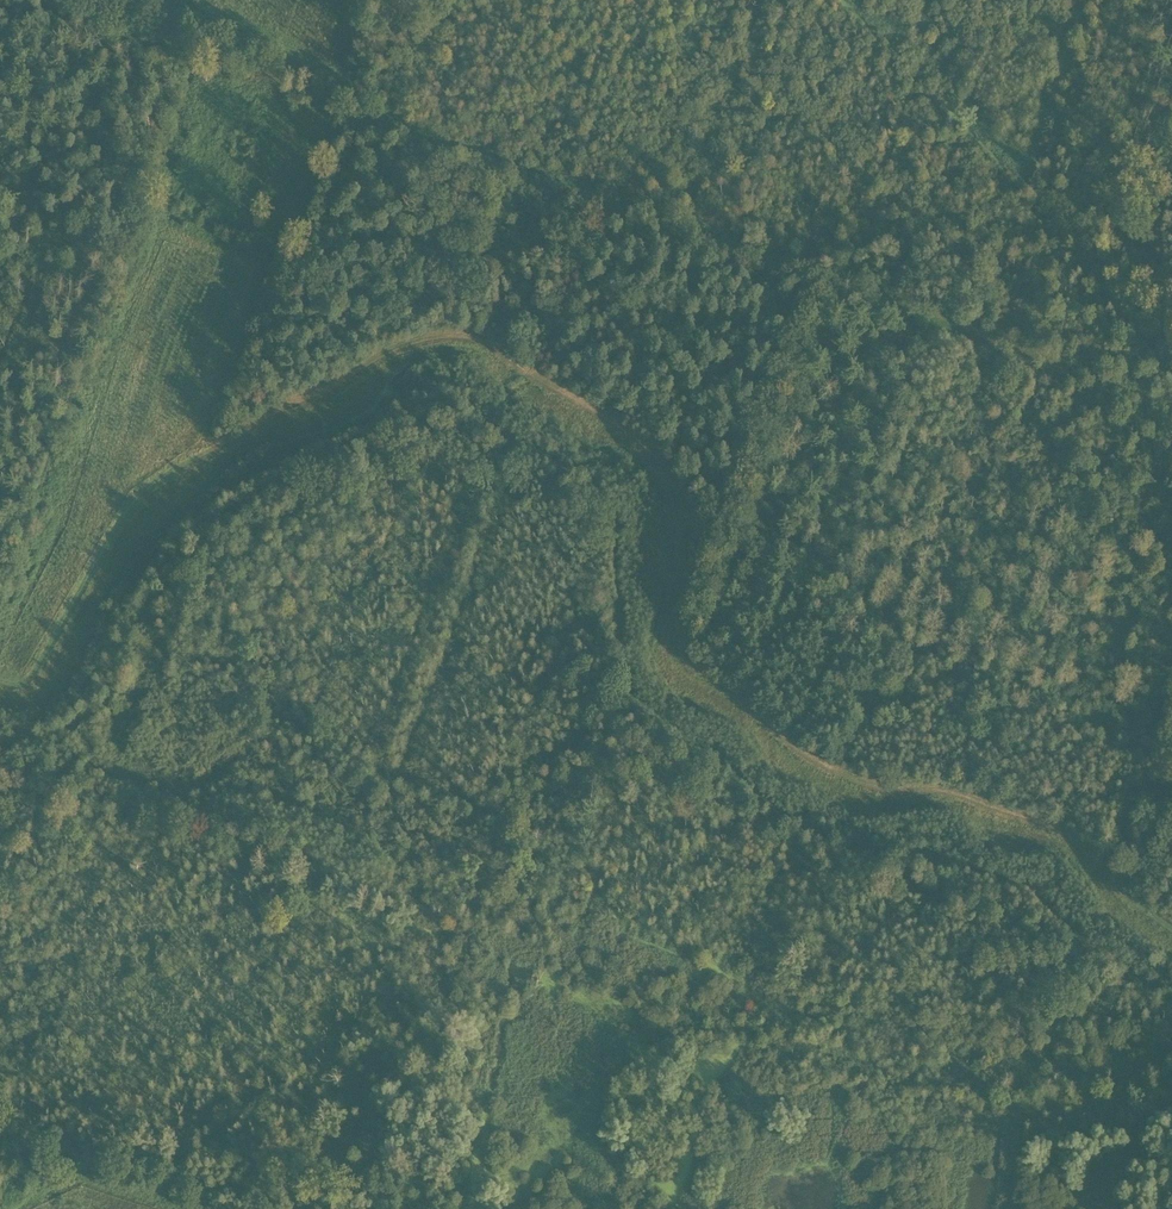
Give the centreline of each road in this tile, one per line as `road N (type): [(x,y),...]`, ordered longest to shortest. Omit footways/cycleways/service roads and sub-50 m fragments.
road 1 (track): [(0,685),(25,679),(151,495),(369,360),(425,337),(486,343),(675,477),(686,515),(674,634)]
road 2 (track): [(67,0),(823,270)]
road 3 (track): [(674,634),(783,740),(827,769),(873,783),(974,792),(1108,862),(1171,946)]
road 4 (track): [(823,270),(1171,398)]

